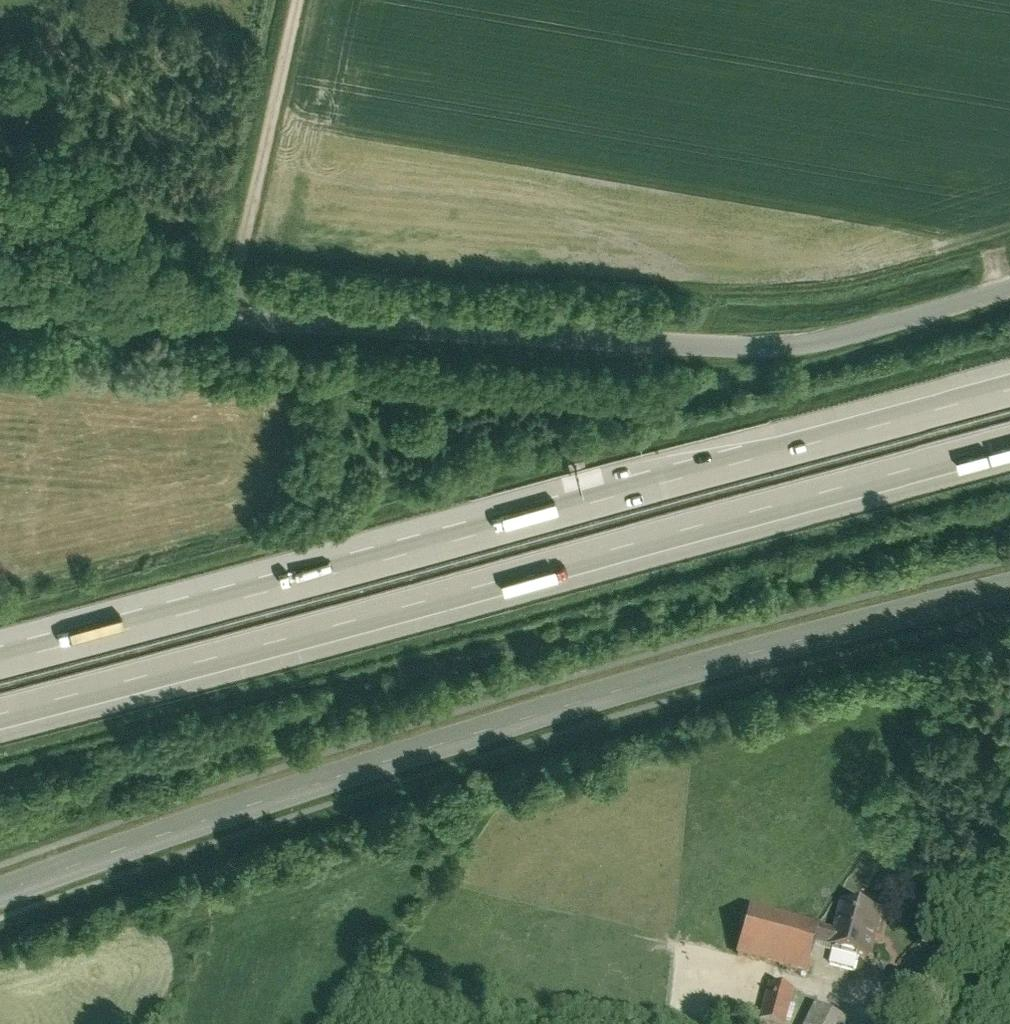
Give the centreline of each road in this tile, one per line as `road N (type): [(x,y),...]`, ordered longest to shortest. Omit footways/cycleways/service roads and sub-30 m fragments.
road 1 (secondary): [(0,898),(336,781),(1009,594)]
road 2 (motorway): [(1009,377),(661,480),(0,655)]
road 3 (motorway): [(0,716),(1009,443)]
road 4 (unclassified): [(1009,296),(826,351),(0,303)]
road 5 (track): [(230,317),(301,0)]

